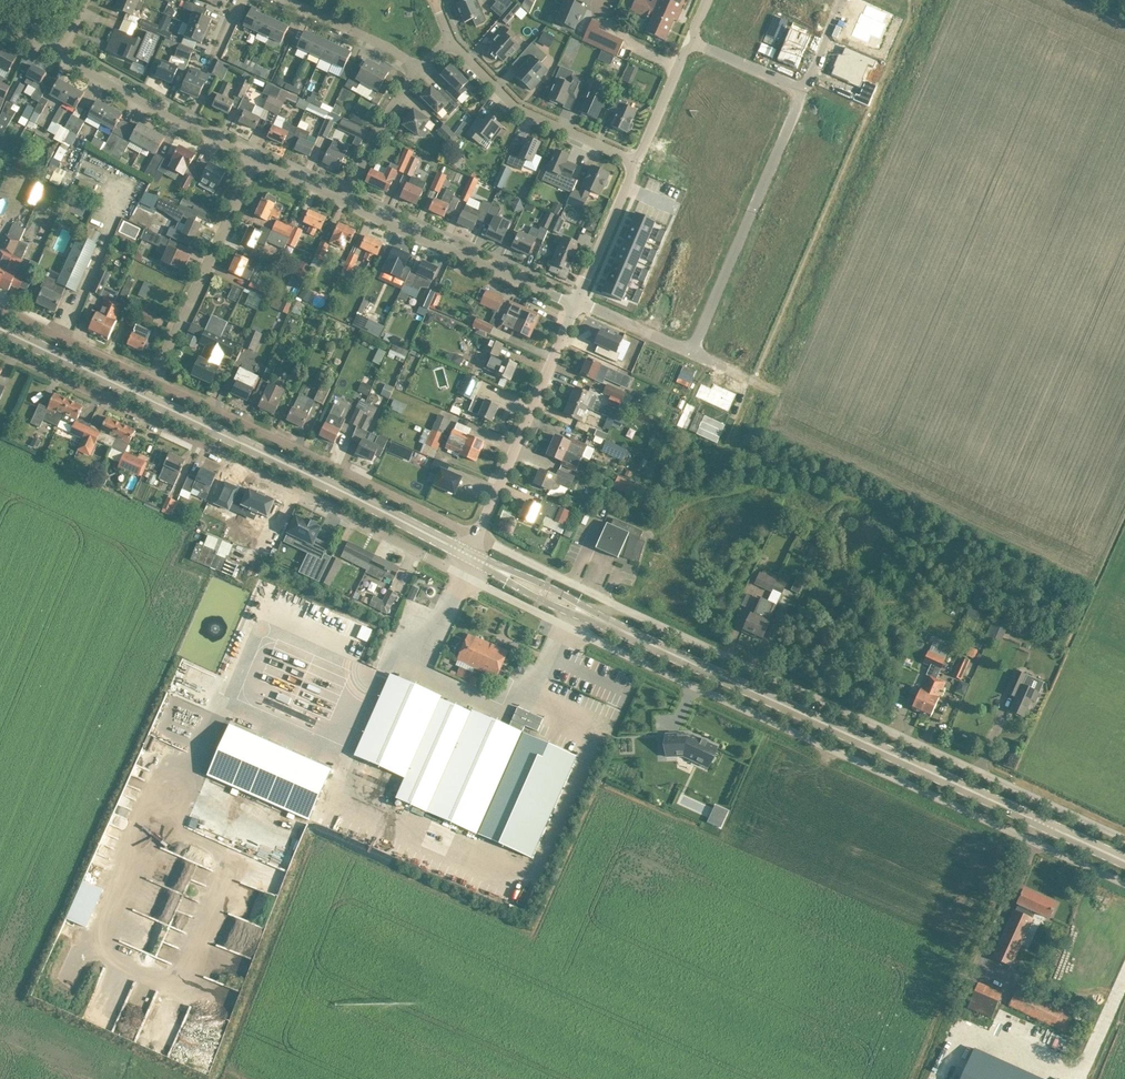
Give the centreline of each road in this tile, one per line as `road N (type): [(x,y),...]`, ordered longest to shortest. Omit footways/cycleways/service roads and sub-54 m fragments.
road 1 (unclassified): [(1124,882),(571,627)]
road 2 (primary): [(1124,860),(592,615)]
road 3 (unclassified): [(1124,839),(620,606)]
road 4 (primary): [(470,557),(0,325)]
road 5 (residential): [(429,558),(0,348)]
road 6 (residential): [(444,521),(157,383)]
road 7 (residential): [(803,89),(691,353)]
road 8 (residential): [(477,539),(578,303)]
road 9 (residential): [(578,303),(345,203)]
road 10 (residential): [(157,383),(255,162)]
road 11 (residential): [(255,162),(70,63),(58,46)]
road 12 (residential): [(638,162),(511,104),(449,40)]
road 13 (residential): [(157,383),(0,307)]
road 14 (unclassified): [(620,606),(477,539)]
road 15 (residential): [(419,71),(389,47),(284,0)]
road 16 (residential): [(578,303),(638,162)]
road 17 (residential): [(345,203),(385,113),(419,71)]
road 18 (residential): [(638,162),(689,41)]
road 19 (residential): [(689,41),(803,89)]
road 20 (residential): [(691,353),(578,303)]

